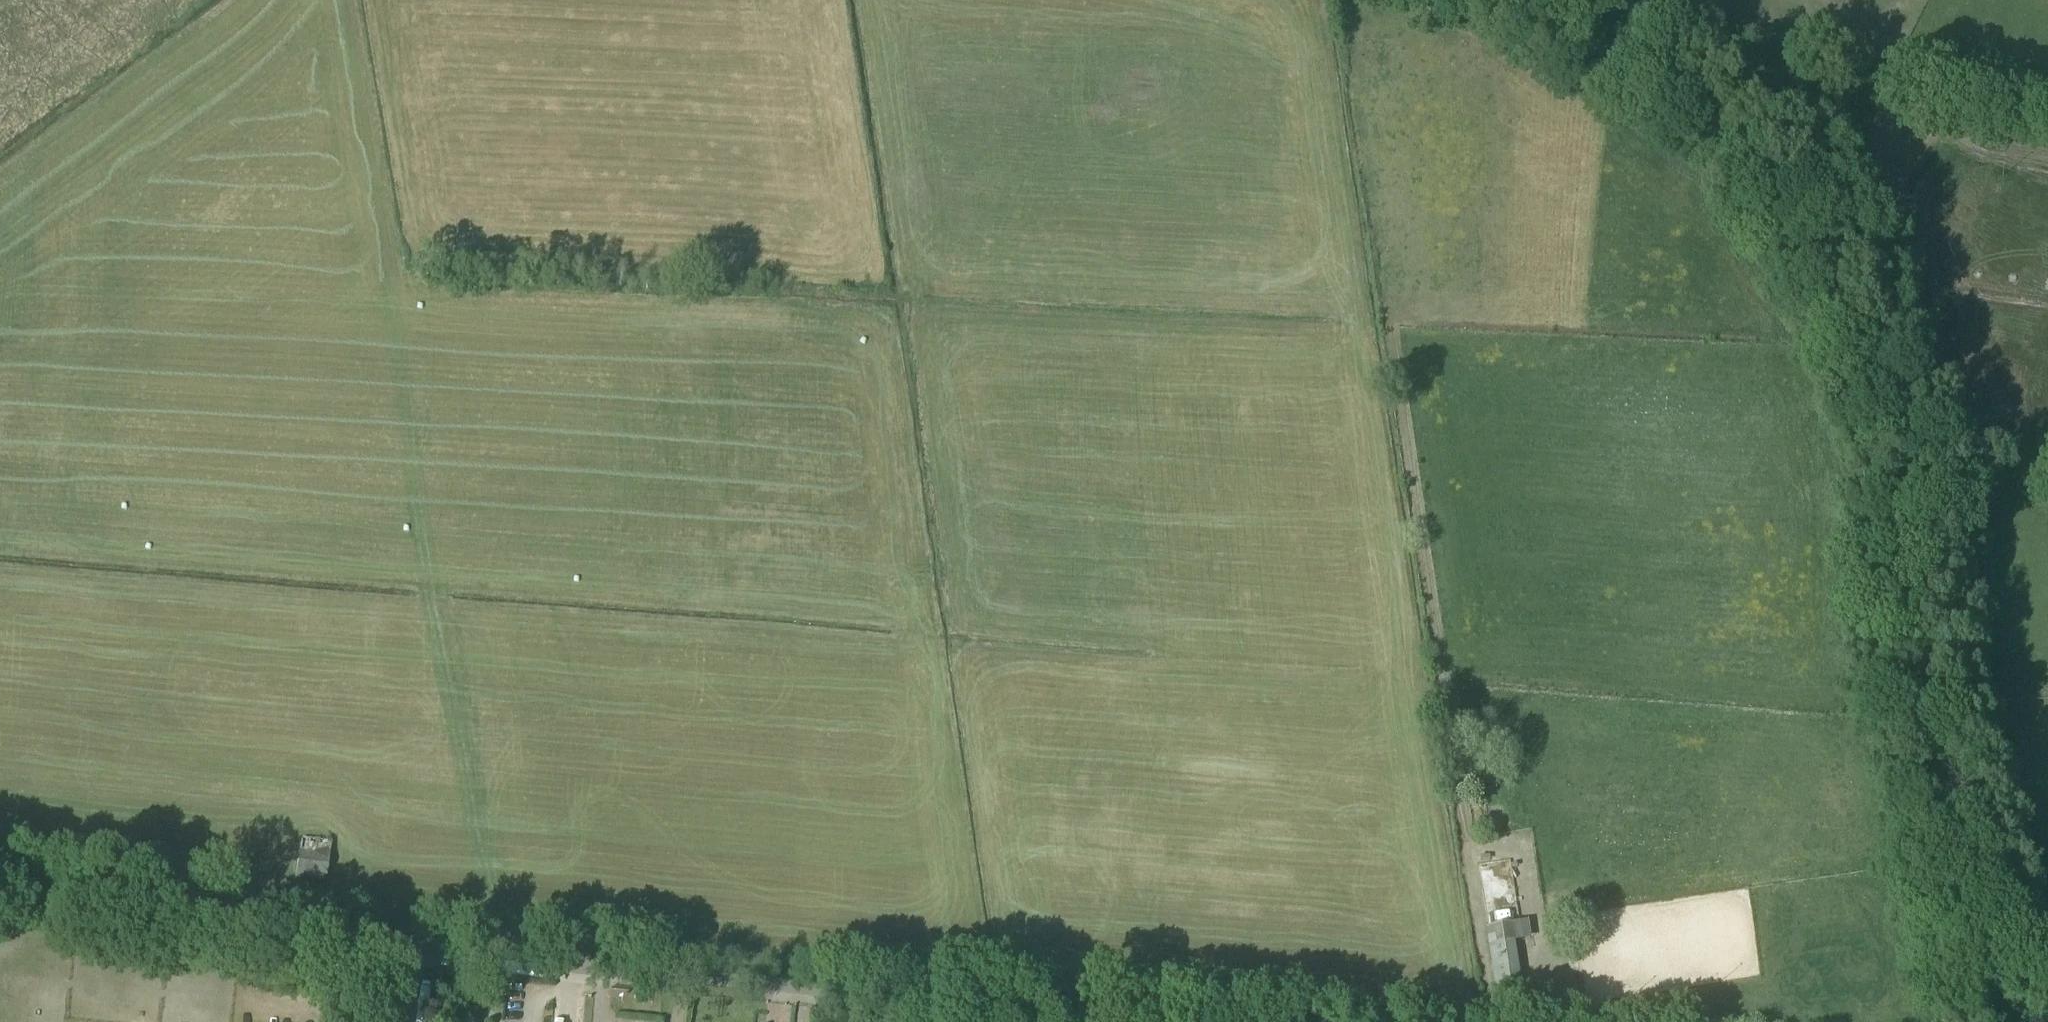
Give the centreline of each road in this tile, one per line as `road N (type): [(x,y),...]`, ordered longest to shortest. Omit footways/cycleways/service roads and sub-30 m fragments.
road 1 (unclassified): [(1171,1021),(677,976),(0,891)]

